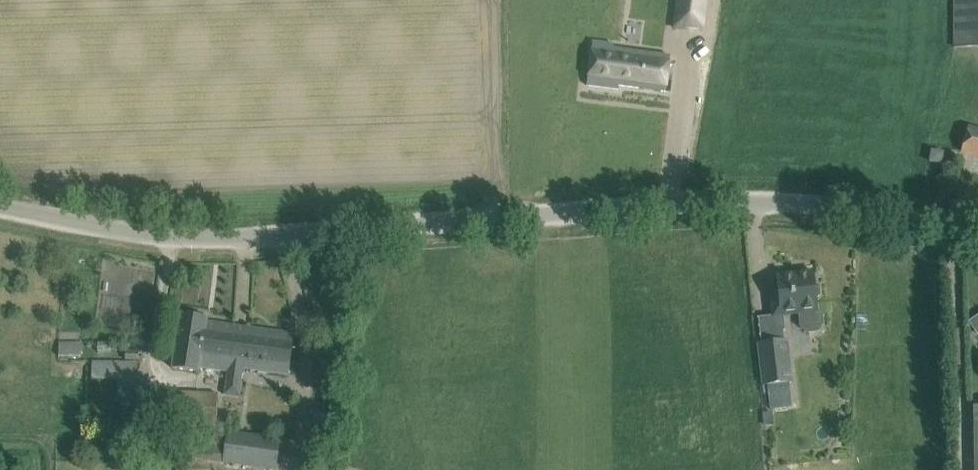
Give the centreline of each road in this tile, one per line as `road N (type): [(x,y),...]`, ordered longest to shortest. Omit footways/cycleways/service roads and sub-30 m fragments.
road 1 (unclassified): [(977,230),(769,201),(171,235),(0,205)]

